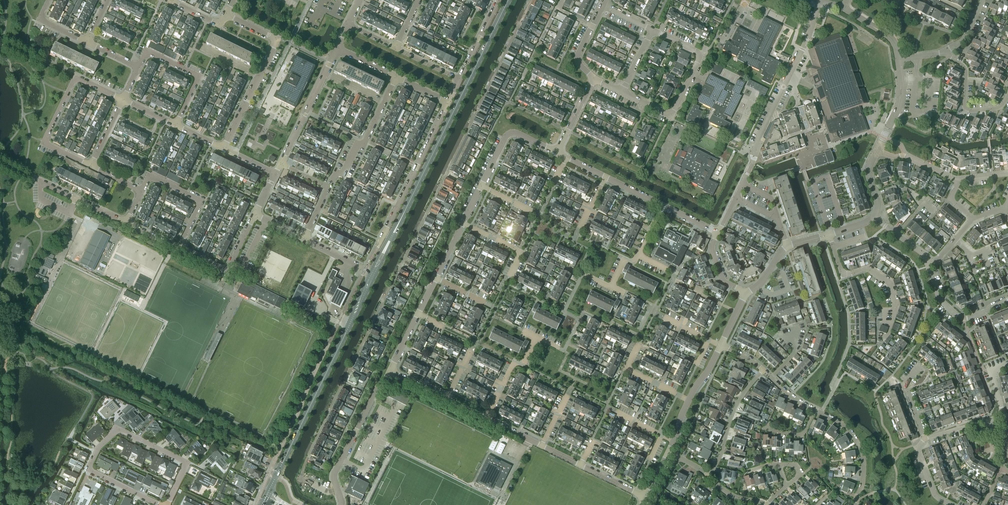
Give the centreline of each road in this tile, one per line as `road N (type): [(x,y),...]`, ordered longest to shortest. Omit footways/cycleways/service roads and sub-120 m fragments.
road 1 (residential): [(309,455),(532,0)]
road 2 (tertiary): [(392,238),(508,0)]
road 3 (tertiary): [(266,496),(373,273)]
road 4 (residential): [(123,99),(76,77),(43,143),(92,166)]
road 5 (residential): [(224,149),(276,40),(226,16)]
road 6 (residential): [(167,504),(184,461),(117,429),(95,453)]
road 7 (residential): [(342,504),(334,477),(390,371)]
road 8 (residential): [(384,234),(448,102)]
road 9 (residential): [(925,439),(1003,415),(992,373),(1007,363)]
road 10 (residential): [(329,188),(365,144),(397,77)]
road 11 (residential): [(337,48),(282,164)]
road 12 (residential): [(143,190),(150,176),(202,201),(179,249)]
road 13 (residential): [(176,125),(198,79),(144,53),(138,67)]
road 14 (residential): [(702,54),(671,116),(623,93)]
road 15 (residential): [(708,477),(739,401),(763,370)]
road 16 (residential): [(815,410),(847,428),(863,455),(855,504)]

